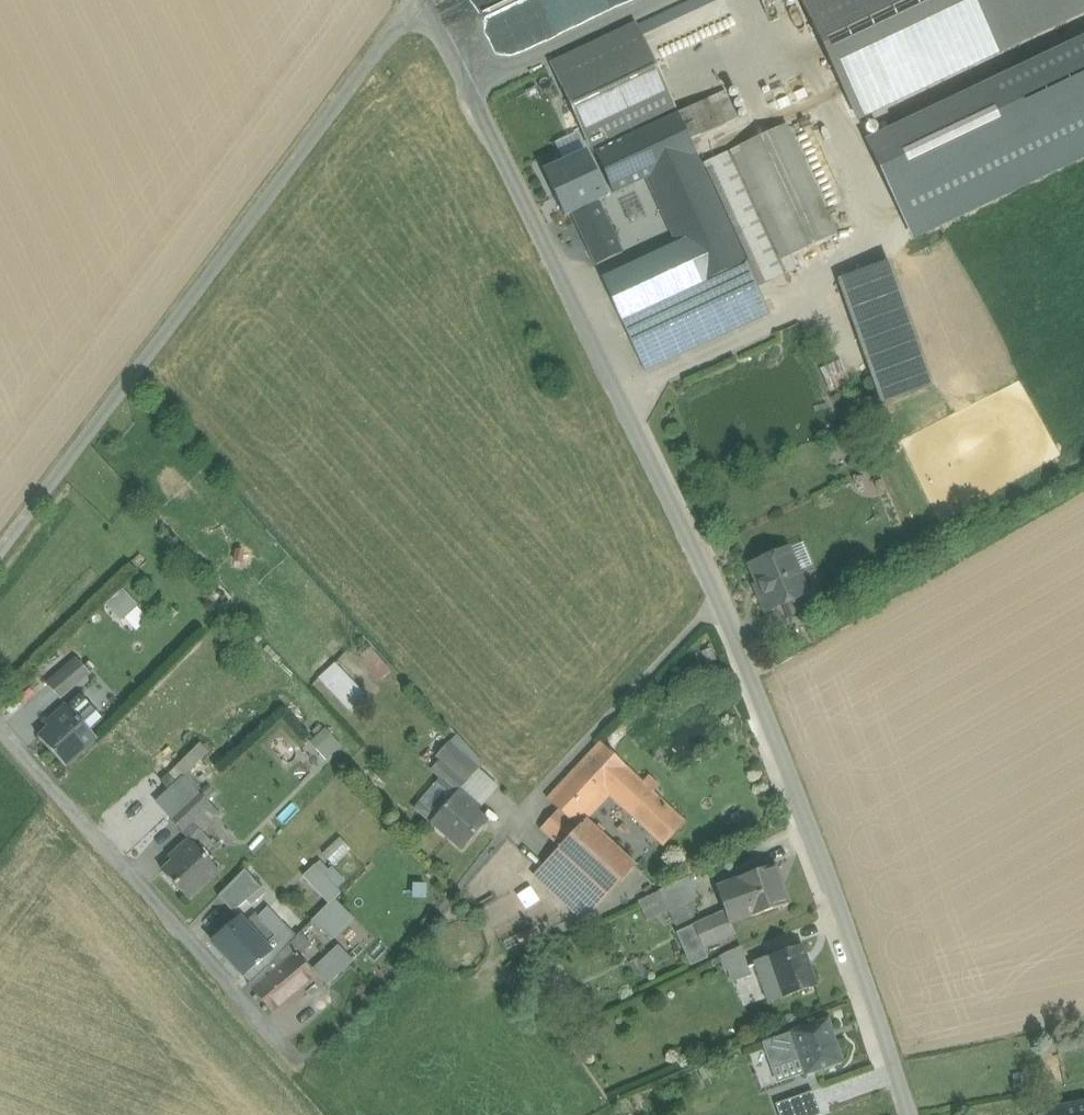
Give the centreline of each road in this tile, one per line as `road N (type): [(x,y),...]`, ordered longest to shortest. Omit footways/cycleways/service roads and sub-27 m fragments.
road 1 (unclassified): [(0,553),(396,22),(425,1)]
road 2 (unclassified): [(722,607),(425,1)]
road 3 (unclassified): [(909,1114),(855,945),(722,607)]
road 4 (residential): [(267,1026),(0,734)]
road 5 (residential): [(527,807),(722,607)]

